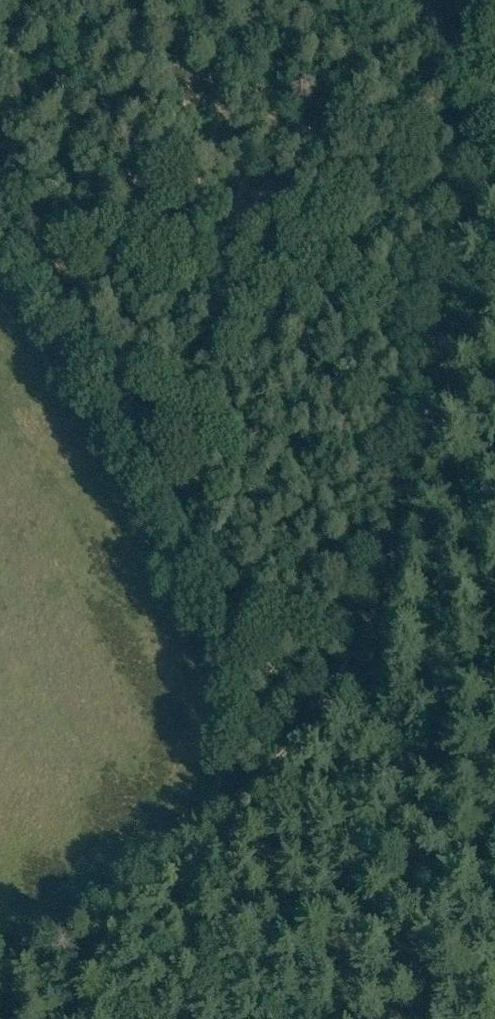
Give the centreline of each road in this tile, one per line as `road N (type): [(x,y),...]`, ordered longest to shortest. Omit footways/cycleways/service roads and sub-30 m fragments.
road 1 (track): [(0,292),(110,454),(157,553),(236,804),(8,971),(20,1018)]
road 2 (track): [(236,804),(294,754),(330,706),(404,520),(460,234),(494,175)]
road 3 (track): [(415,0),(494,93)]

